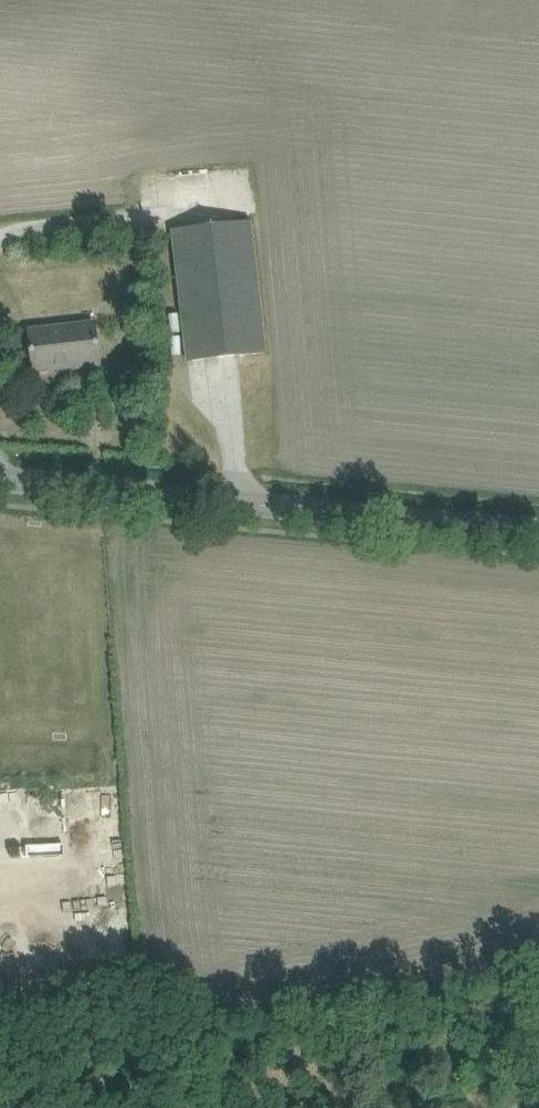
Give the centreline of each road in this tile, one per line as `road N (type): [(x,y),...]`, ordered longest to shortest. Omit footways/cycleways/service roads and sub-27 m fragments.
road 1 (tertiary): [(538,532),(0,479)]

